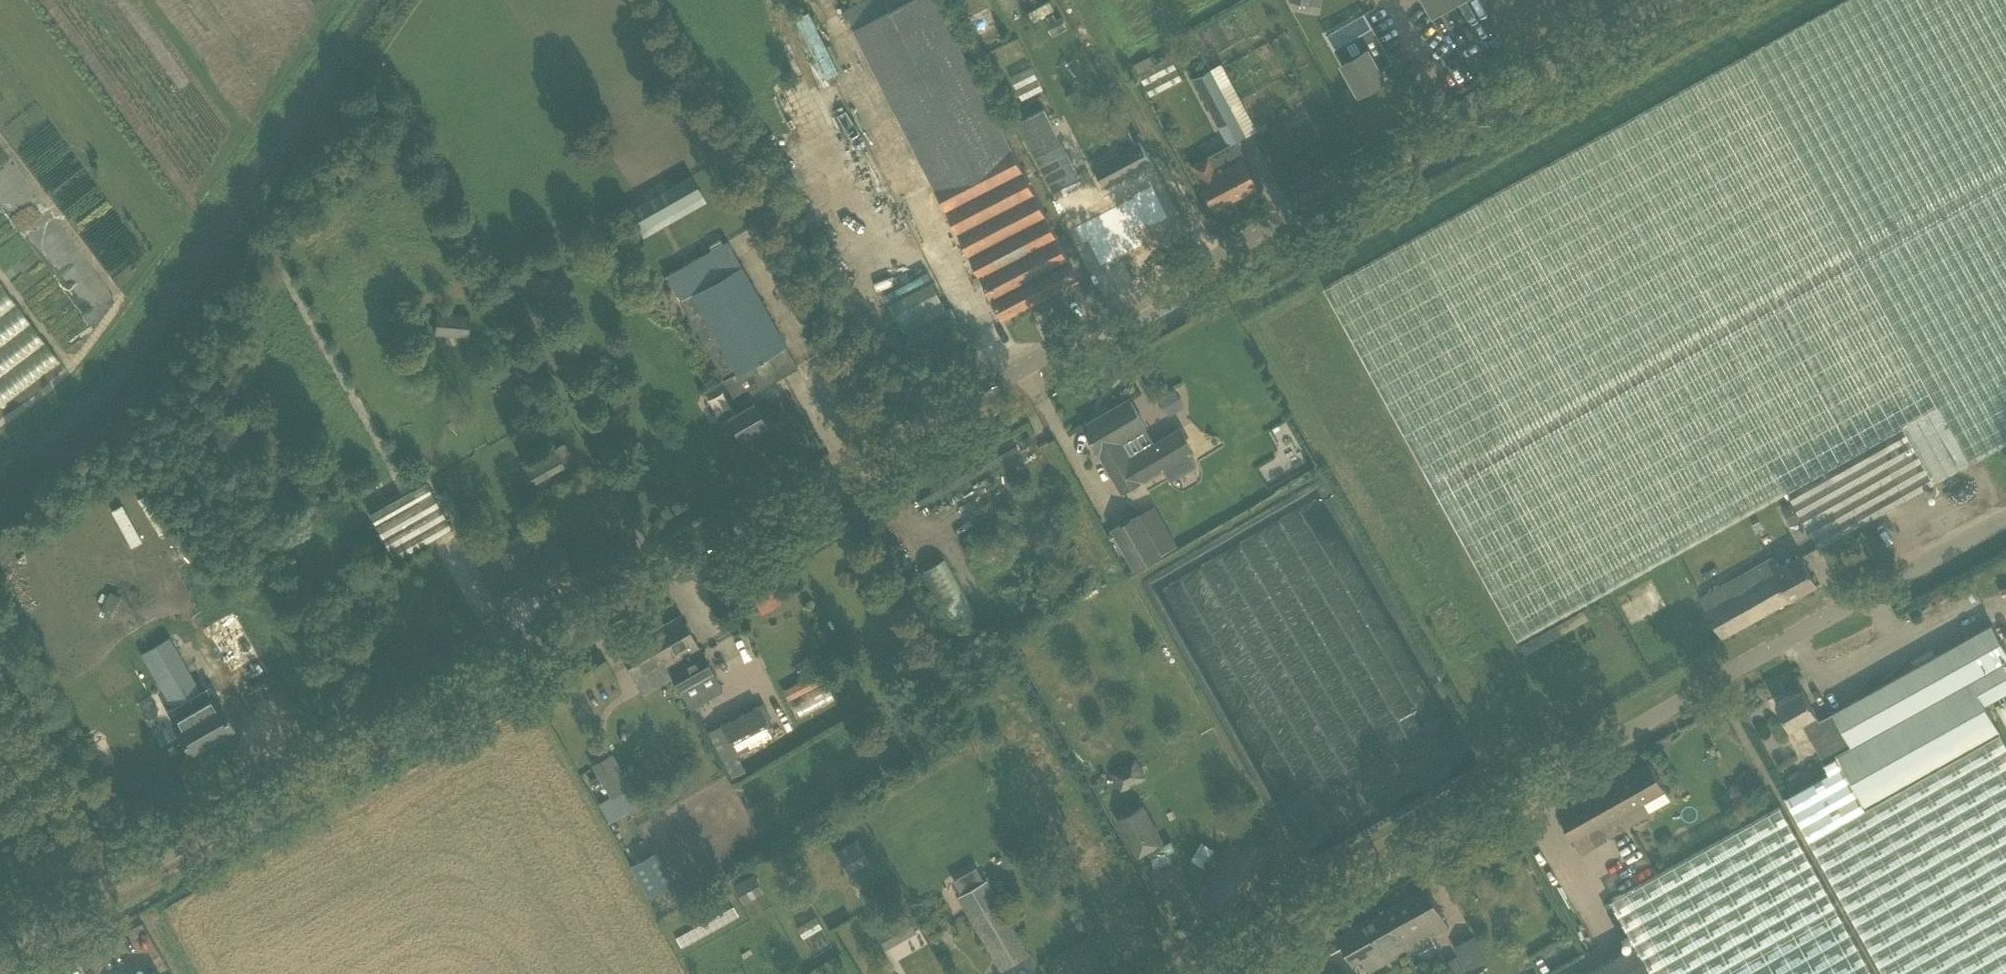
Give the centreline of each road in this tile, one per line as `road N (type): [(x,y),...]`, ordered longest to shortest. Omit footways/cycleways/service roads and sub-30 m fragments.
road 1 (tertiary): [(0,948),(1661,0)]
road 2 (unclassified): [(1167,973),(1828,602),(2005,521)]

